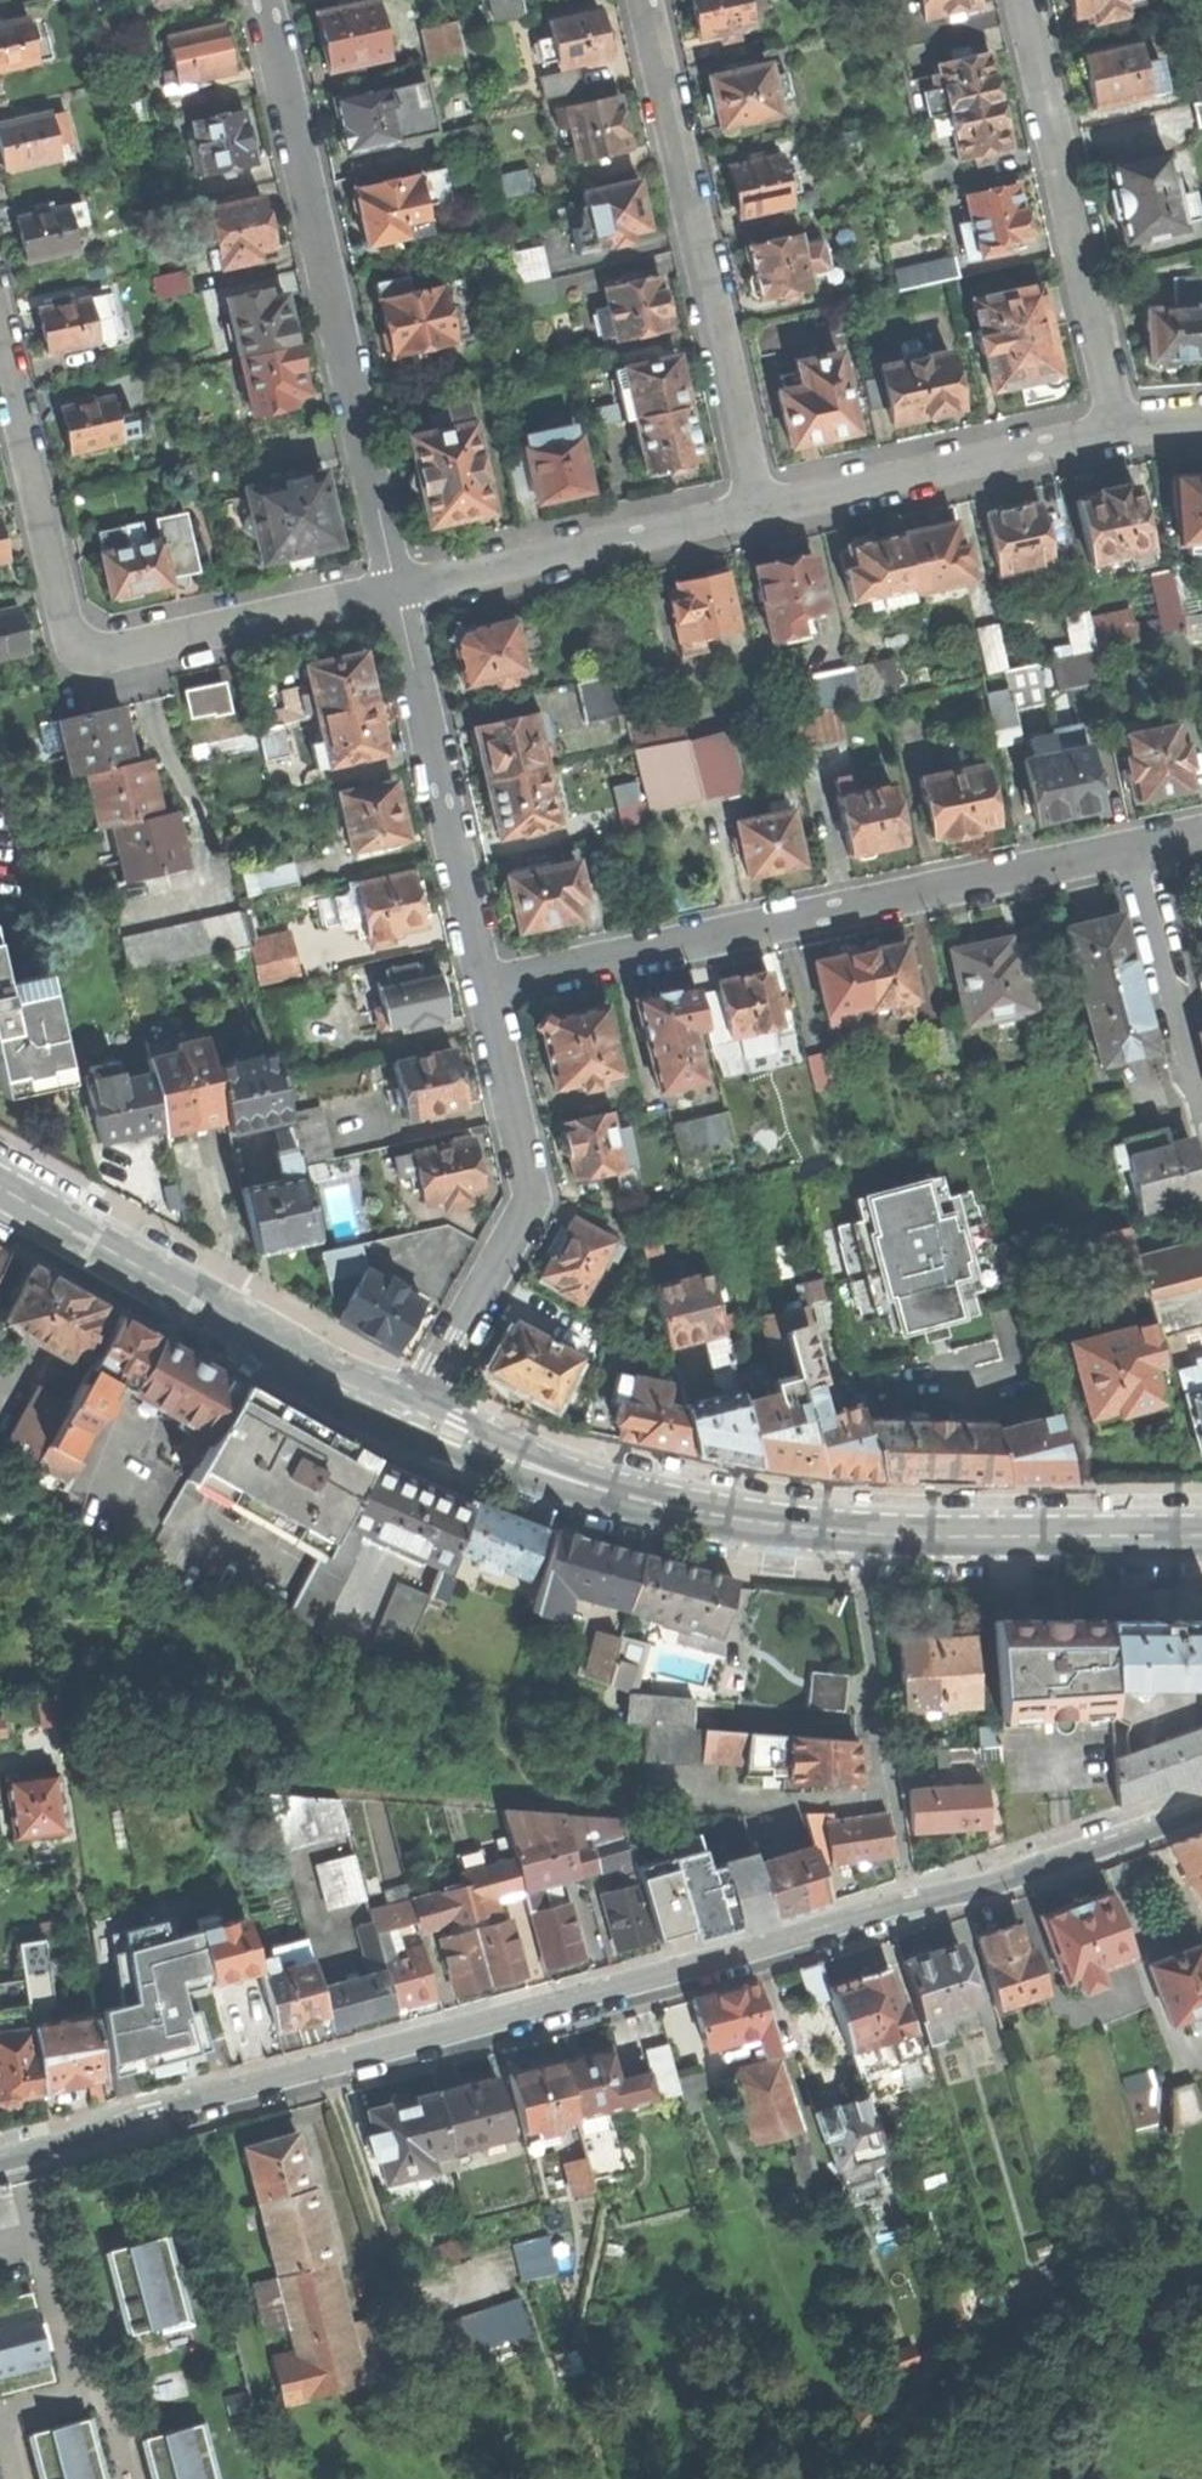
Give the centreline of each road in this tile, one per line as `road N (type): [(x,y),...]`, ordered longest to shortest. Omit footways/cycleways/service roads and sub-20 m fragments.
road 1 (residential): [(1201,1814),(1001,1885),(153,2113),(0,2167)]
road 2 (primary): [(1201,1519),(988,1522),(720,1507),(527,1455),(418,1412)]
road 3 (residential): [(1201,831),(485,985)]
road 4 (residential): [(397,588),(119,652),(87,648),(68,631),(0,332)]
road 5 (residential): [(265,0),(397,588)]
road 6 (residential): [(645,0),(759,510)]
road 7 (primary): [(418,1412),(0,1174)]
road 8 (residential): [(418,1412),(532,1201),(485,985)]
road 9 (residential): [(1024,0),(1120,428)]
road 10 (residential): [(397,588),(485,985)]
road 11 (residential): [(397,588),(759,510)]
road 12 (residential): [(759,510),(1120,428)]

